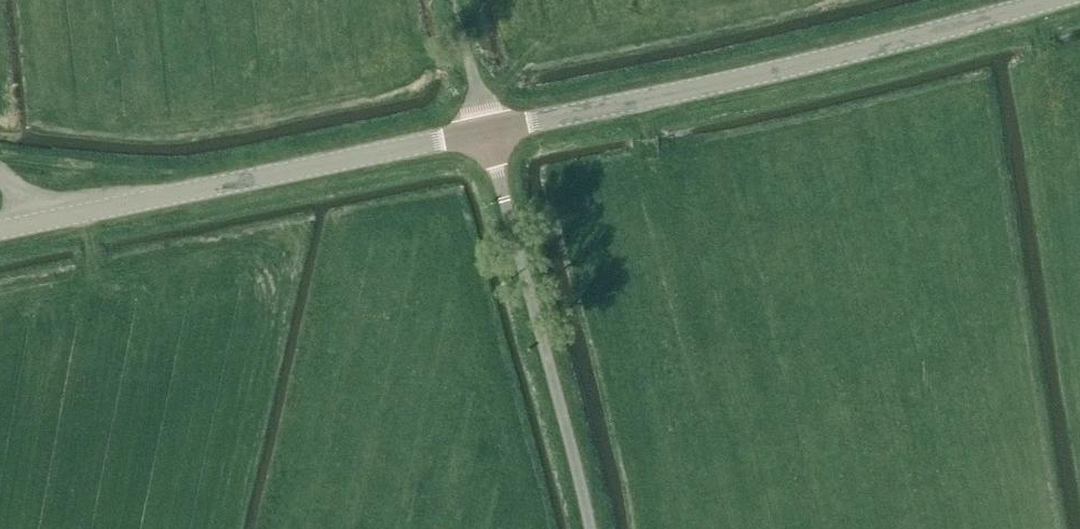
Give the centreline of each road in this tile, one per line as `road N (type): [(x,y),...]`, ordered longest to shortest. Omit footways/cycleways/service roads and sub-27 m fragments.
road 1 (tertiary): [(486,132),(1038,0)]
road 2 (tertiary): [(0,228),(486,132)]
road 3 (unclassified): [(591,528),(486,132)]
road 4 (track): [(486,132),(455,0)]

